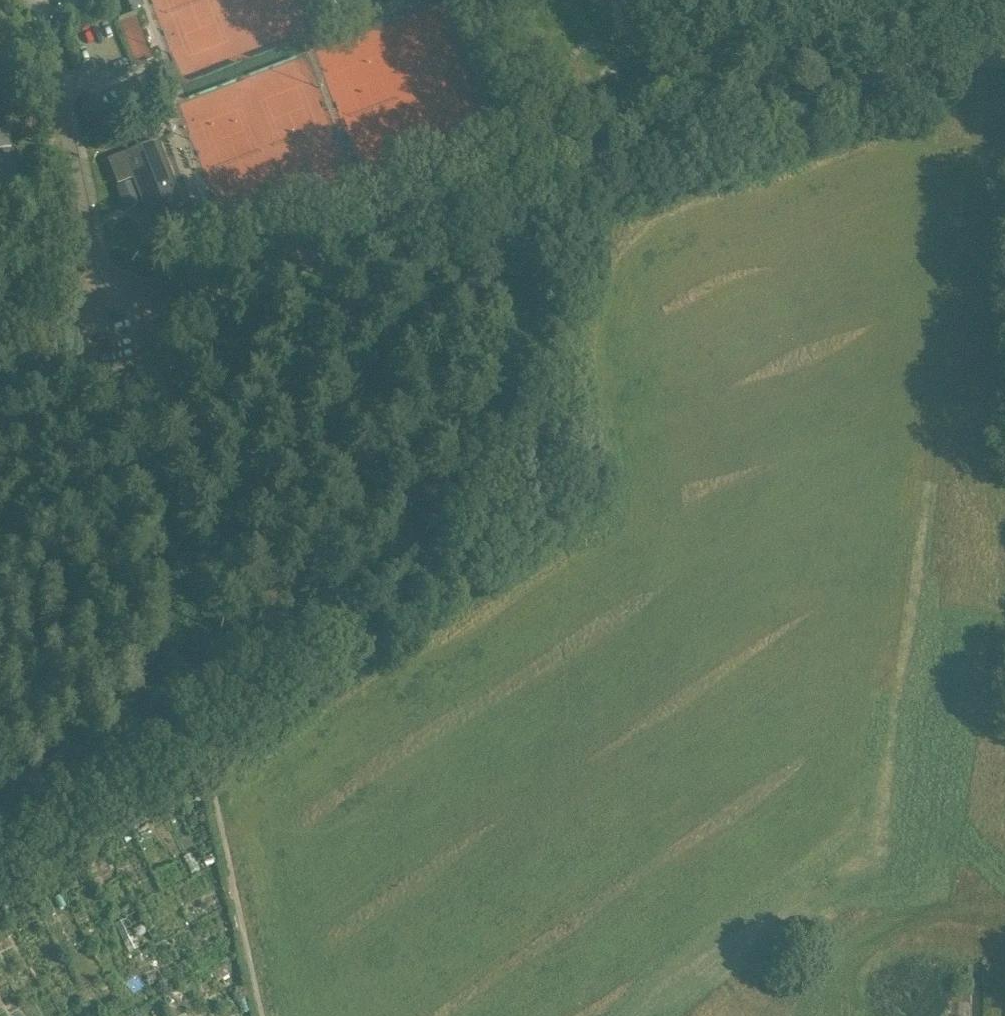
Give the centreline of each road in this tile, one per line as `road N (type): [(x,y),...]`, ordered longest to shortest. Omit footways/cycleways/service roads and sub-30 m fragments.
road 1 (residential): [(1004,55),(911,73),(106,324)]
road 2 (track): [(567,181),(558,372),(511,456),(426,564),(350,625),(195,721)]
road 3 (track): [(195,721),(137,471),(123,460),(58,456),(0,397)]
road 4 (residential): [(195,721),(261,1015)]
road 5 (track): [(195,721),(0,865)]

